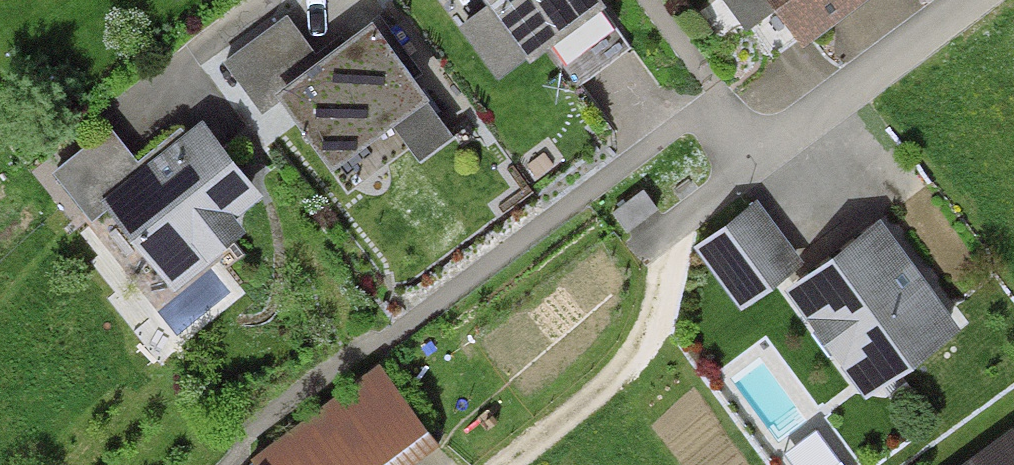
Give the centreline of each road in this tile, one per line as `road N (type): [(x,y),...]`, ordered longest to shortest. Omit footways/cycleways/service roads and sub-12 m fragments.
road 1 (residential): [(677,127),(716,116),(742,141),(780,139),(969,0)]

